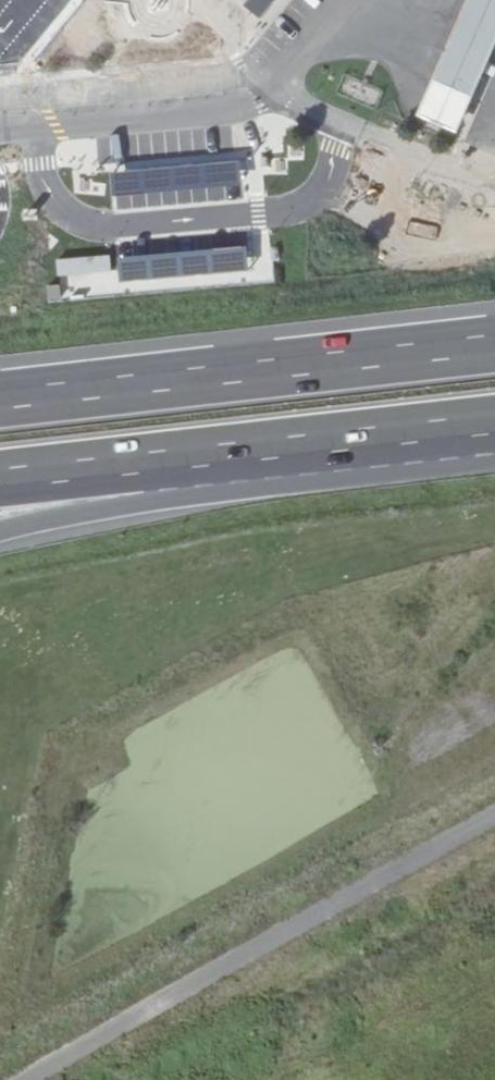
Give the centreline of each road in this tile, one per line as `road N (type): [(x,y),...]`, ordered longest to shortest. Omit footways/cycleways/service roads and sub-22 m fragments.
road 1 (motorway): [(494,342),(0,397)]
road 2 (motorway): [(137,465),(494,424)]
road 3 (motorway): [(0,535),(79,512),(137,465)]
road 4 (motorway): [(0,480),(137,465)]

